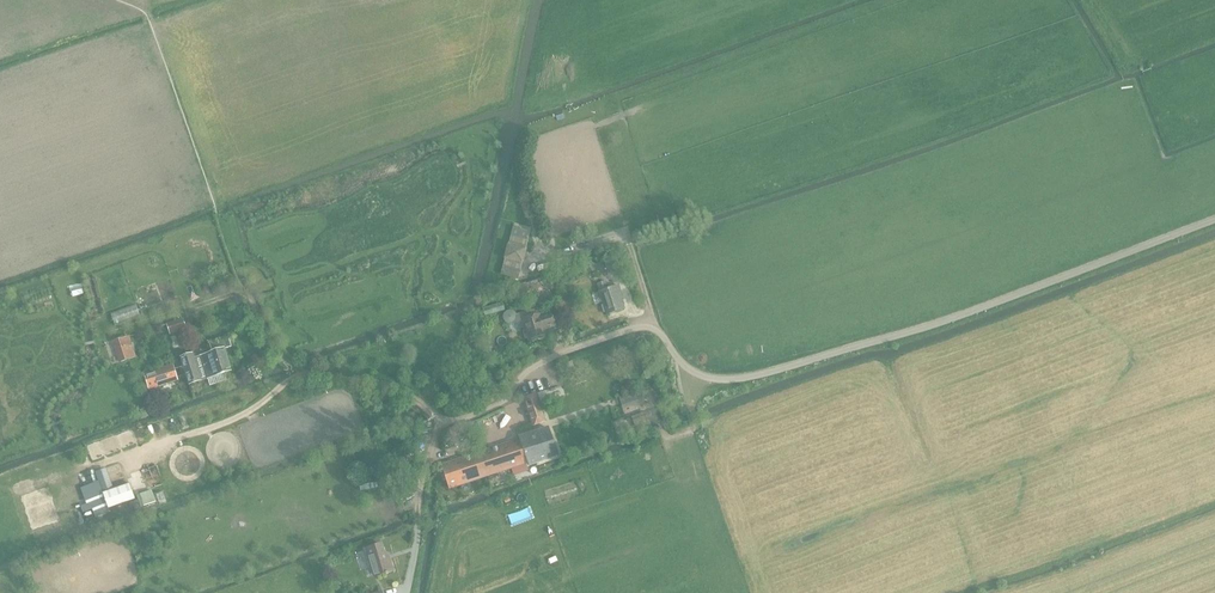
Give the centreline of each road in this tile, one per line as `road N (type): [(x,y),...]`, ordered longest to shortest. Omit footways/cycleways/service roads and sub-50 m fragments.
road 1 (unclassified): [(1214,221),(967,314),(747,378),(693,372),(645,327),(533,367),(504,402),(457,422),(441,421),(397,391),(302,373)]

